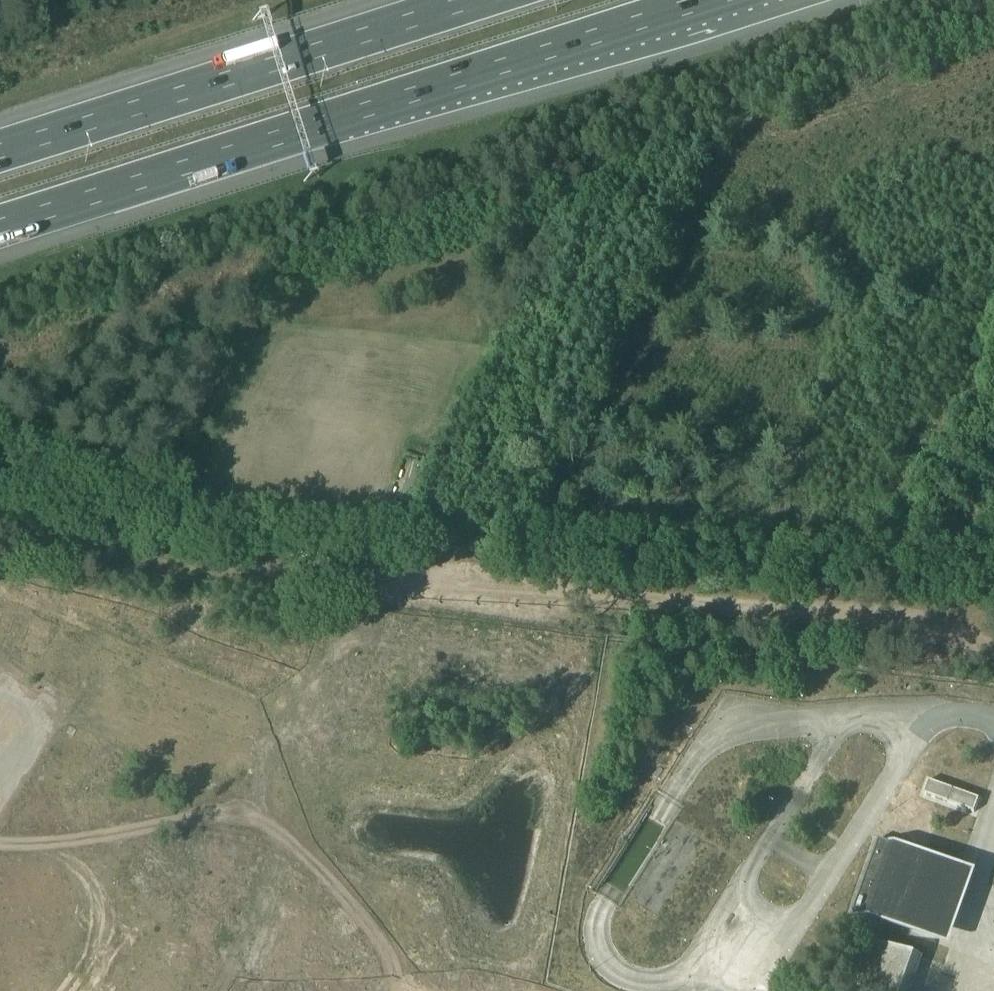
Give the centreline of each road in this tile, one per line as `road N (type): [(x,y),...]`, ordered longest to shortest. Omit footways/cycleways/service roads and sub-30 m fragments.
road 1 (track): [(993,644),(589,598),(0,546)]
road 2 (motorway): [(0,225),(707,0)]
road 3 (motorway): [(476,0),(0,151)]

